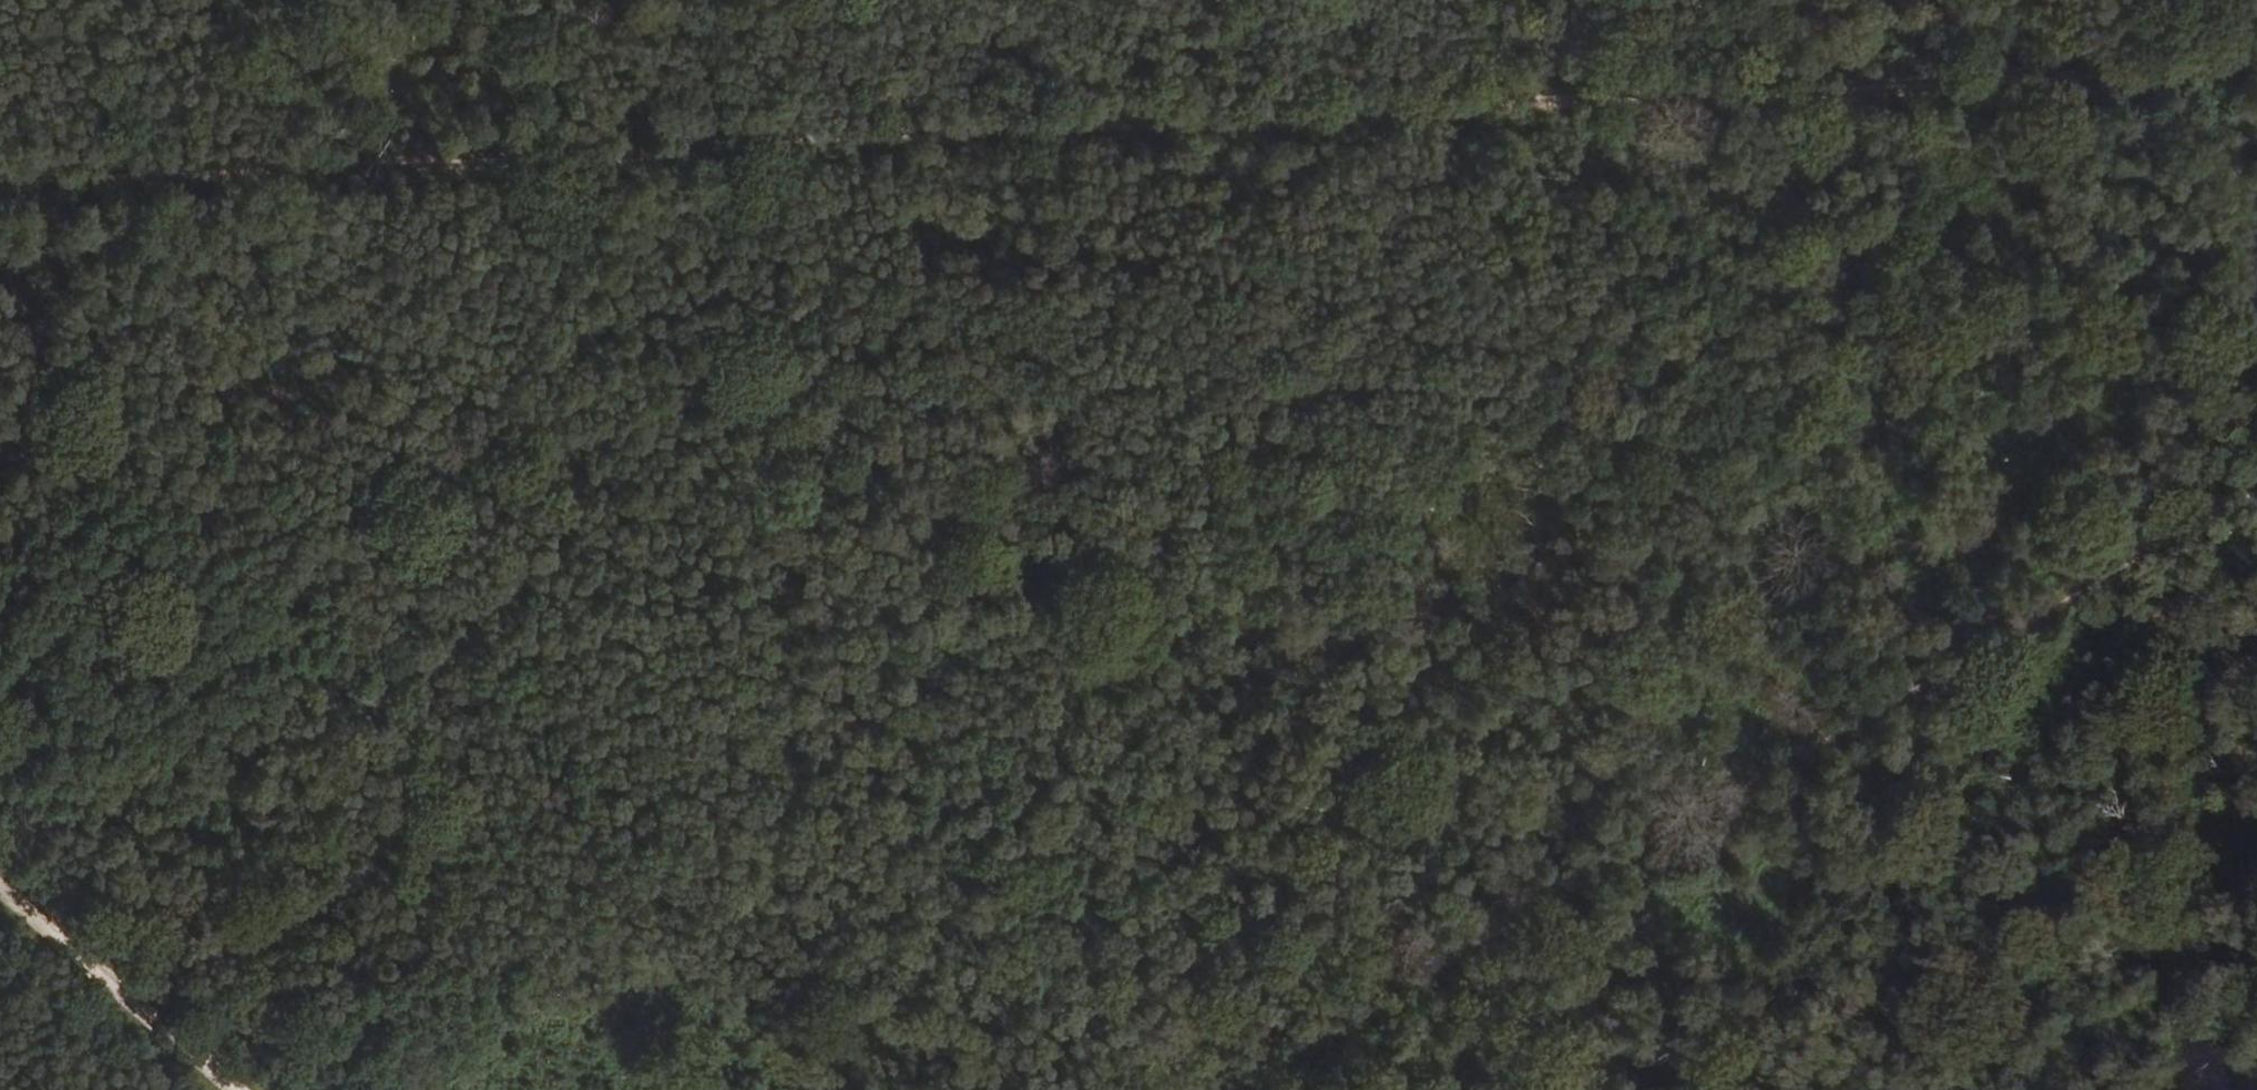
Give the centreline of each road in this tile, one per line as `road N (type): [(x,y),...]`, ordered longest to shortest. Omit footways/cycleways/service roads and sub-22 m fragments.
road 1 (track): [(0,183),(2256,66)]
road 2 (track): [(0,892),(232,1089)]

